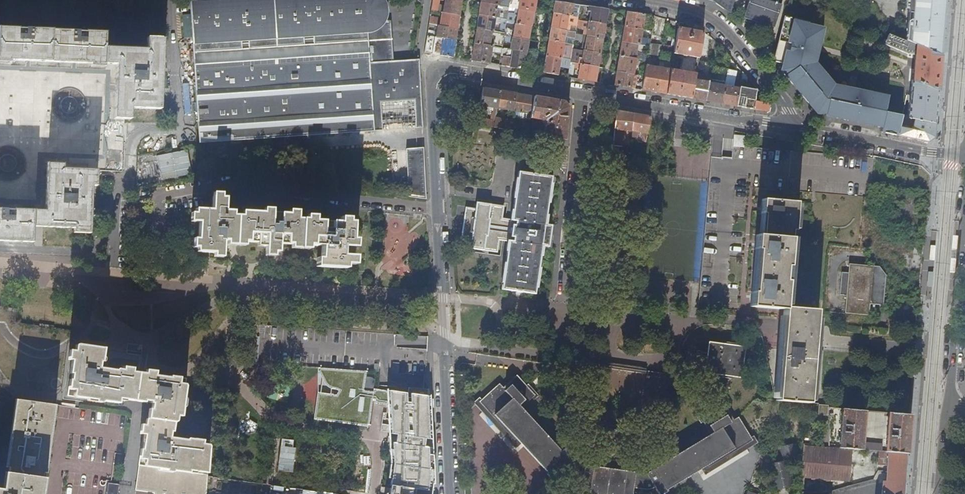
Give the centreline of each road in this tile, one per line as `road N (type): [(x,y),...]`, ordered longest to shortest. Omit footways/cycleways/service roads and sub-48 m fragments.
road 1 (residential): [(0,250),(76,256),(111,239),(136,135),(177,131),(170,0)]
road 2 (residential): [(154,243),(159,196),(257,177),(313,199),(436,210)]
road 3 (residential): [(586,93),(430,67),(436,210)]
road 4 (residential): [(436,210),(448,493)]
road 5 (residential): [(791,128),(791,111),(724,28),(700,12),(622,0)]
road 6 (residential): [(586,93),(561,312)]
road 7 (residential): [(791,128),(586,93)]
road 8 (tertiary): [(946,408),(964,222)]
road 9 (residential): [(964,146),(932,153),(791,128)]

